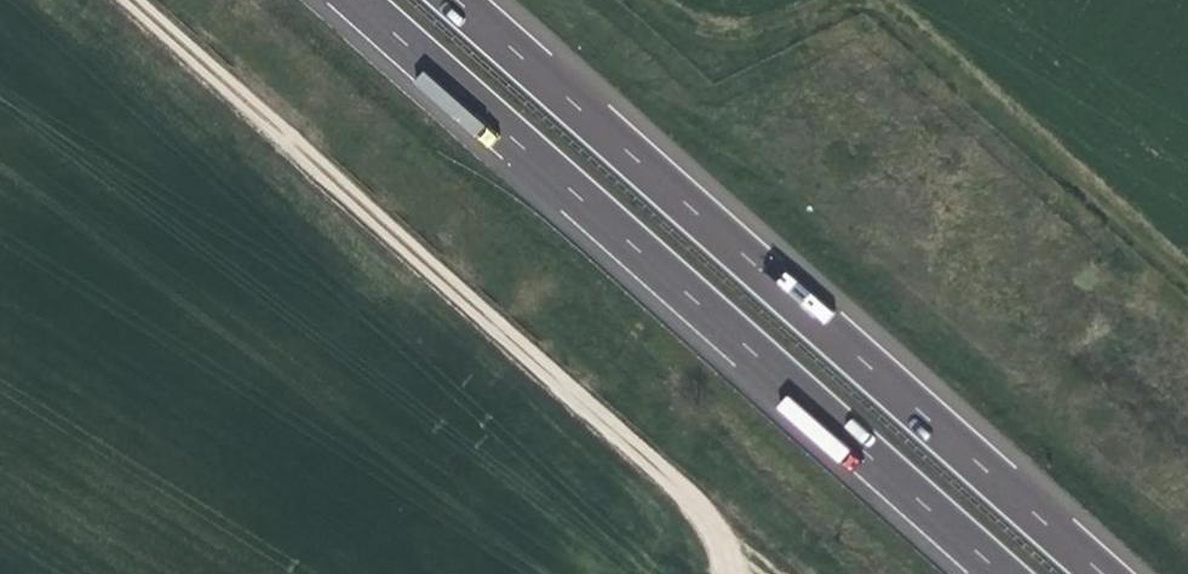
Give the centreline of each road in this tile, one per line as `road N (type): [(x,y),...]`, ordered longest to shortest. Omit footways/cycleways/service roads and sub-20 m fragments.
road 1 (motorway): [(363,0),(1007,573)]
road 2 (motorway): [(1100,573),(457,0)]
road 3 (track): [(121,0),(759,573)]

